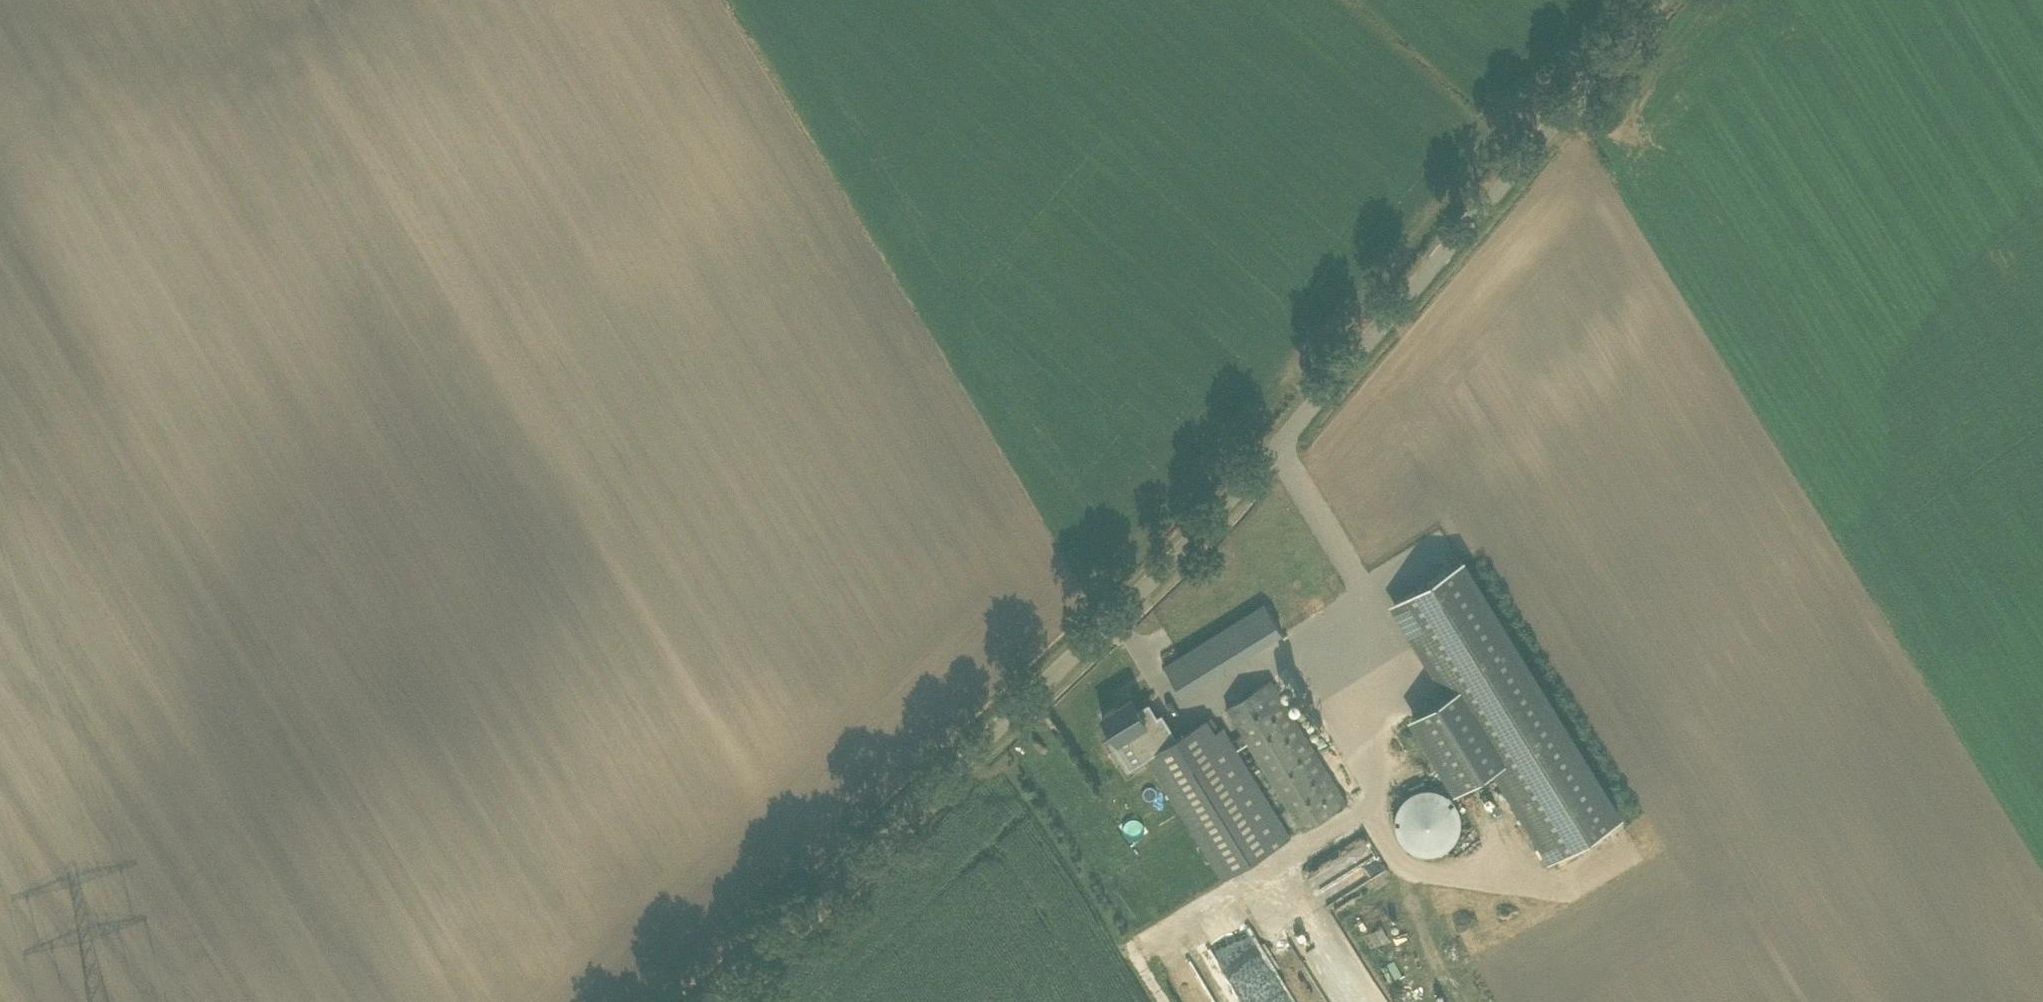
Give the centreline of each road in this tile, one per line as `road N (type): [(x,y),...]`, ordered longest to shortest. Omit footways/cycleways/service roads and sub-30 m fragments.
road 1 (unclassified): [(716,1001),(1227,509),(1662,0)]

